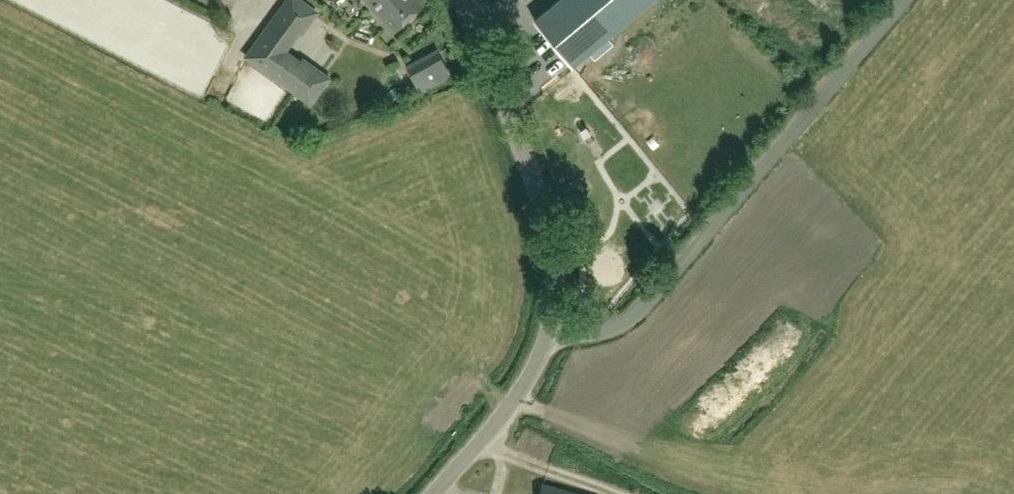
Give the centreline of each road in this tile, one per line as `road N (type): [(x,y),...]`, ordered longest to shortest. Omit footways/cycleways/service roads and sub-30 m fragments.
road 1 (unclassified): [(435,493),(520,395),(546,355),(553,327),(542,200),(461,0)]

